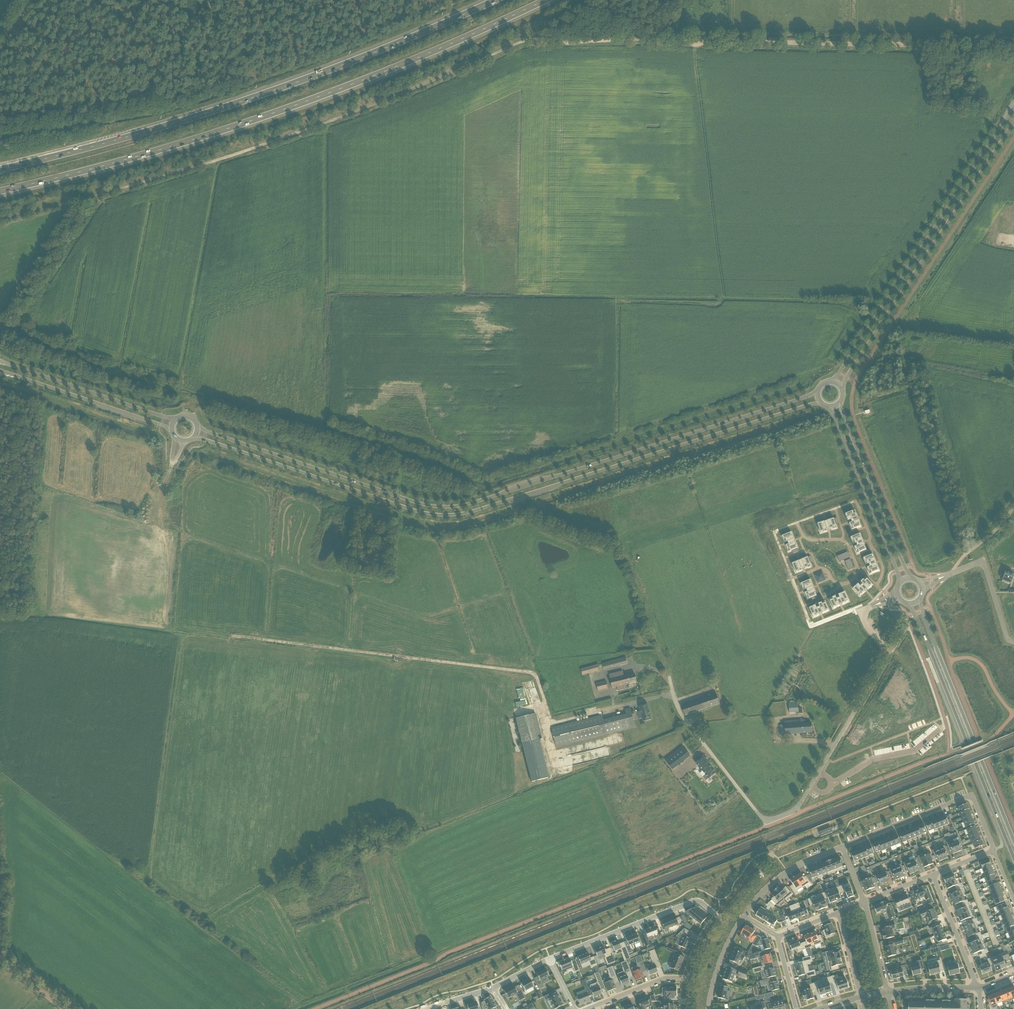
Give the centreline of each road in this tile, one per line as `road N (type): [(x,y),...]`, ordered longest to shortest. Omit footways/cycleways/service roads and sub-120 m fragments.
road 1 (tertiary): [(193,436),(412,510),(451,515),(821,401)]
road 2 (tertiary): [(818,392),(452,506),(416,502),(196,424)]
road 3 (trunk): [(0,191),(295,106),(546,0)]
road 4 (unclassified): [(0,219),(241,153),(541,38)]
road 5 (track): [(33,609),(532,674),(551,722)]
road 6 (trunk): [(495,0),(241,102),(0,170)]
road 7 (track): [(1013,46),(541,38)]
road 8 (tertiary): [(1013,106),(832,382)]
road 9 (tertiary): [(840,387),(1013,122)]
road 10 (track): [(209,0),(222,65),(216,88),(0,132)]
road 11 (tertiary): [(910,604),(1013,858)]
road 12 (tertiary): [(1013,841),(920,600)]
road 13 (unclassified): [(819,772),(890,651),(859,609),(873,606)]
road 14 (residential): [(994,850),(968,796),(842,846)]
road 15 (tertiary): [(830,405),(900,581)]
road 16 (tertiary): [(909,577),(838,402)]
road 17 (residential): [(724,917),(691,902),(550,960)]
road 18 (tertiary): [(174,421),(0,361)]
road 19 (tertiary): [(0,371),(172,429)]
road 20 (unclassified): [(765,821),(679,712),(670,677)]
road 21 (track): [(624,534),(670,677)]
road 22 (residential): [(842,846),(776,879),(743,917)]
road 23 (residential): [(980,988),(933,874)]
road 24 (residential): [(946,576),(982,563),(1013,642)]
road 25 (unclassified): [(834,784),(873,759),(915,750),(941,730)]

